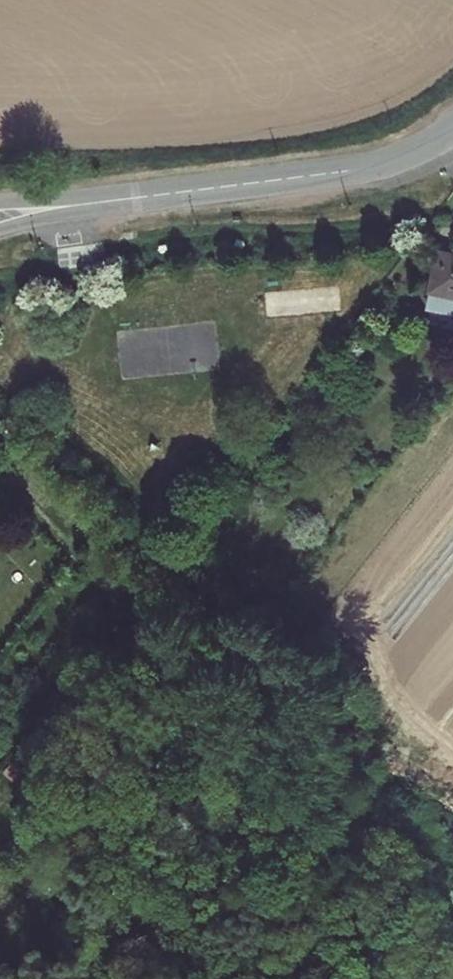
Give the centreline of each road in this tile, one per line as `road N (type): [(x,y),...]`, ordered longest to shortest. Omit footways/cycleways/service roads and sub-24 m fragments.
road 1 (residential): [(452,131),(351,171),(0,218)]

